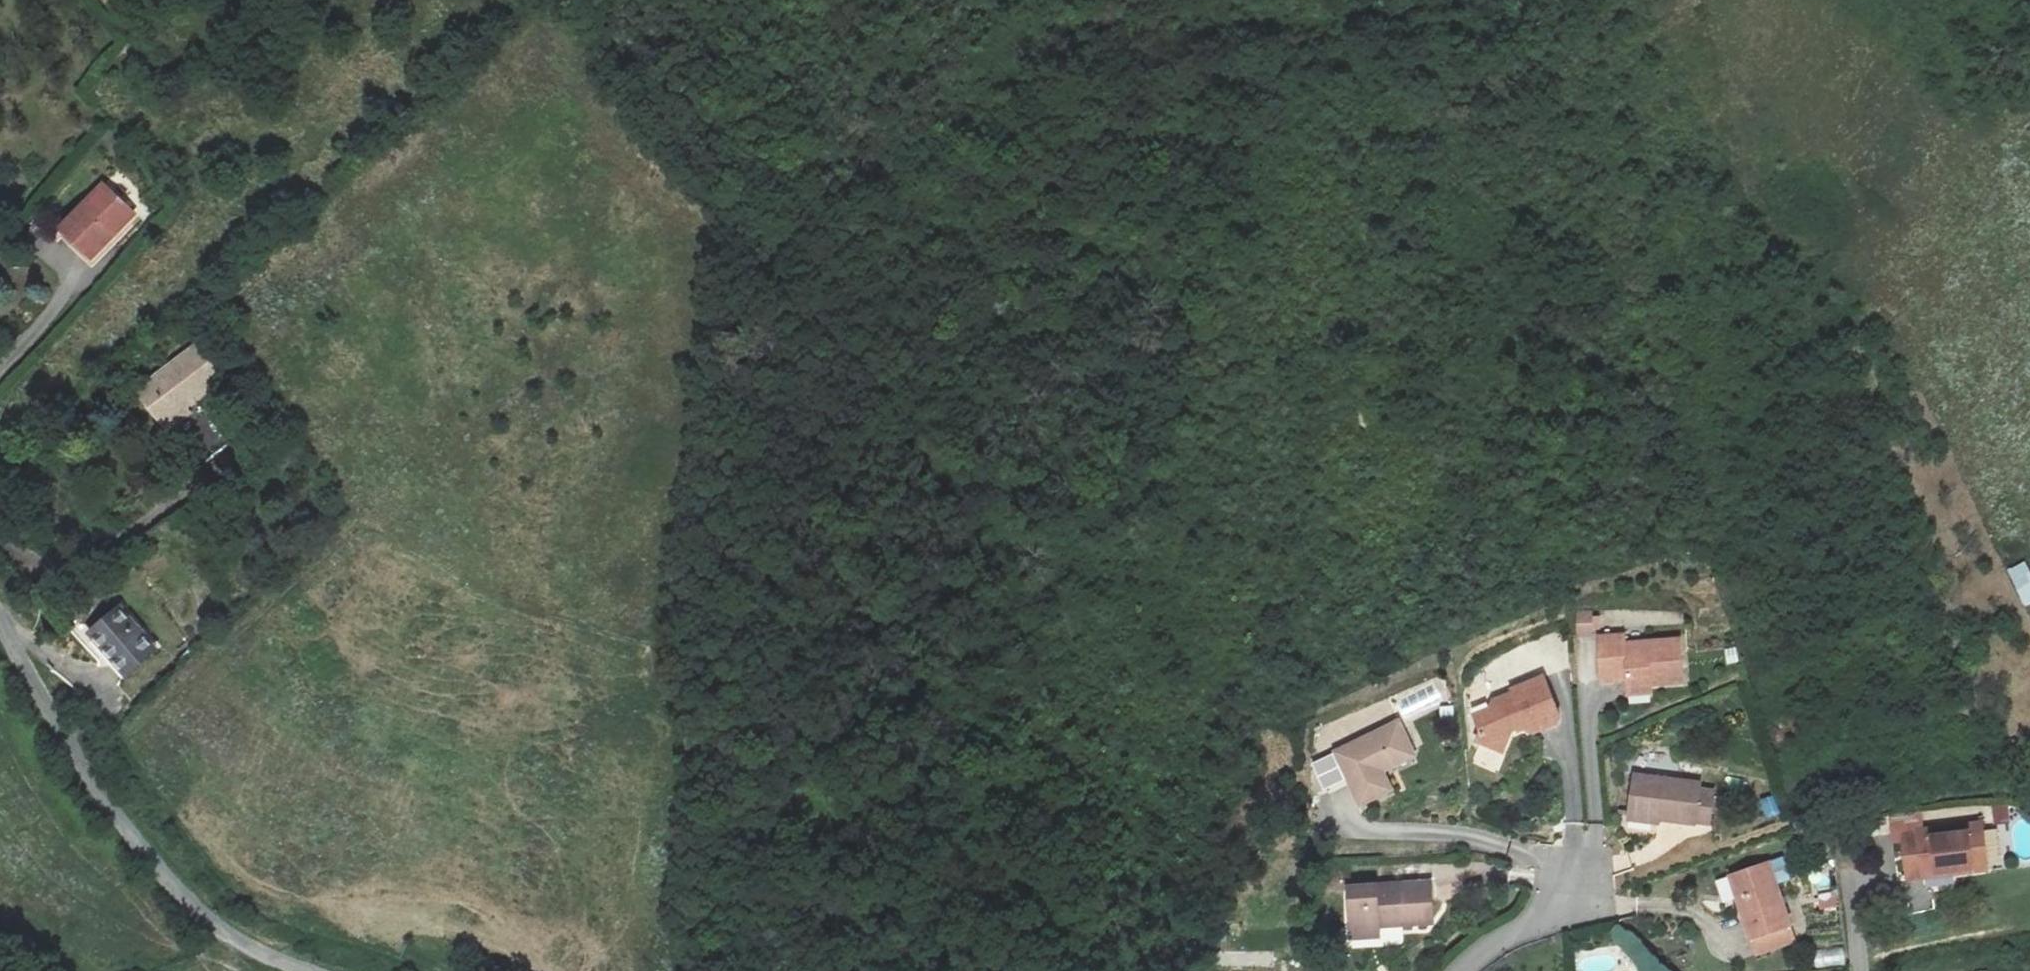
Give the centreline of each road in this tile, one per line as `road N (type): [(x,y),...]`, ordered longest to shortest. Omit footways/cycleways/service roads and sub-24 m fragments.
road 1 (unclassified): [(0,626),(79,770),(143,857),(225,926),(308,970)]
road 2 (residential): [(1464,970),(1498,942),(1545,919),(1577,857)]

